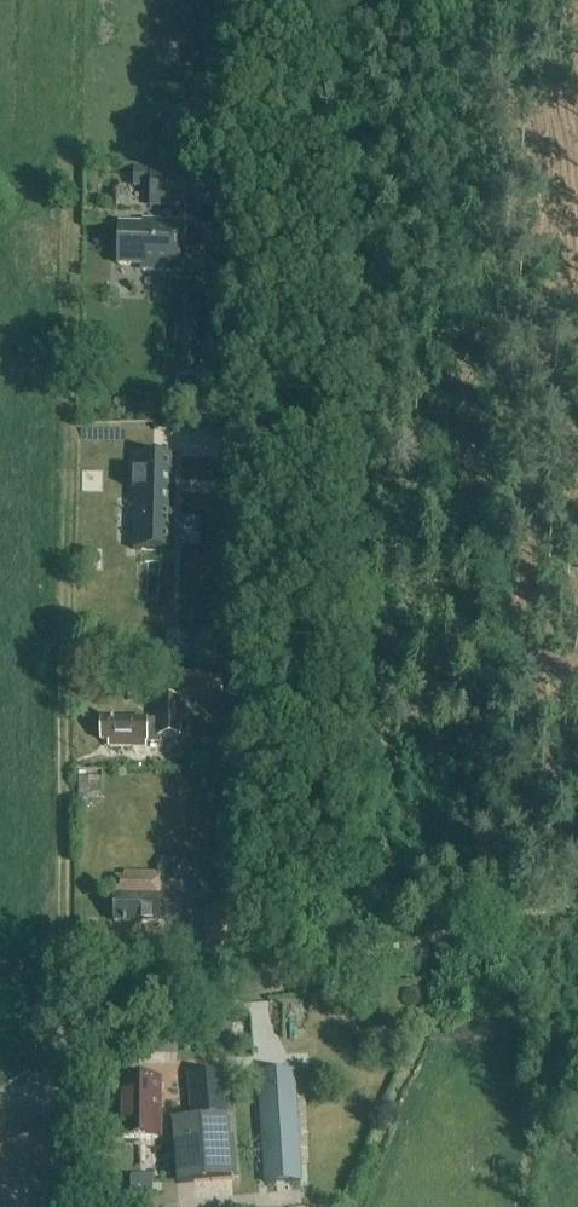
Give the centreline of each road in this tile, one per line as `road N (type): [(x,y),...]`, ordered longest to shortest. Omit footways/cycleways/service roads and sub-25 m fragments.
road 1 (track): [(230,0),(246,980)]
road 2 (track): [(63,1206),(64,638)]
road 3 (track): [(246,980),(152,1012),(63,1054),(37,1082),(0,1091)]

